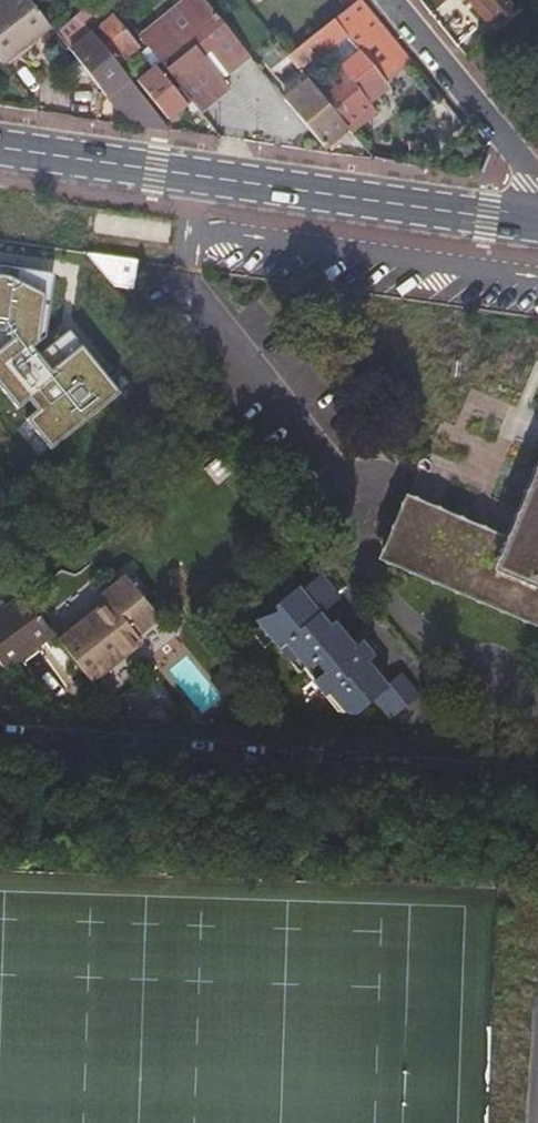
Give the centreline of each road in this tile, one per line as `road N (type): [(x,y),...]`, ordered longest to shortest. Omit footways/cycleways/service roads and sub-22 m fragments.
road 1 (primary): [(537,221),(0,146)]
road 2 (residential): [(0,741),(537,785)]
road 3 (residential): [(393,0),(524,160),(537,221)]

